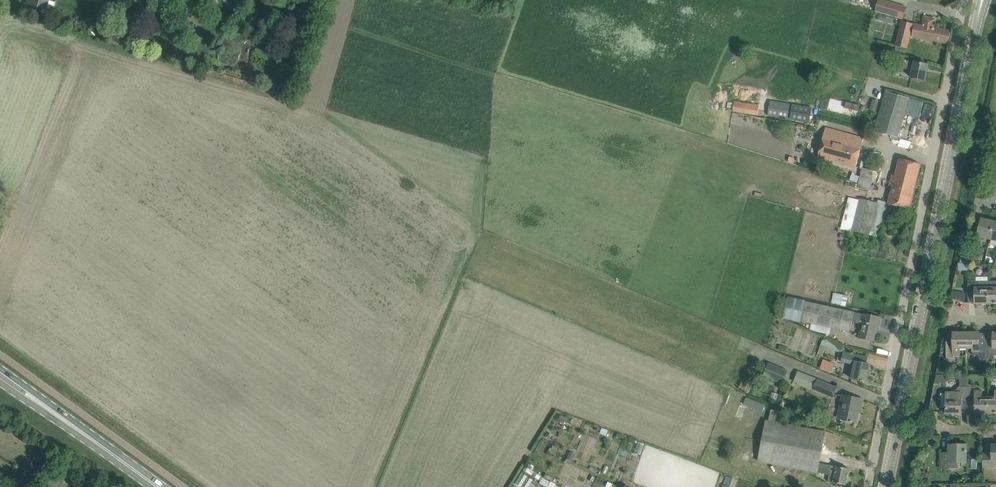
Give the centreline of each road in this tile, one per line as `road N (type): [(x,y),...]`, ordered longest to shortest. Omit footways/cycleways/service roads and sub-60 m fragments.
road 1 (tertiary): [(884,486),(982,0)]
road 2 (residential): [(867,486),(964,0)]
road 3 (primary): [(156,486),(39,403)]

